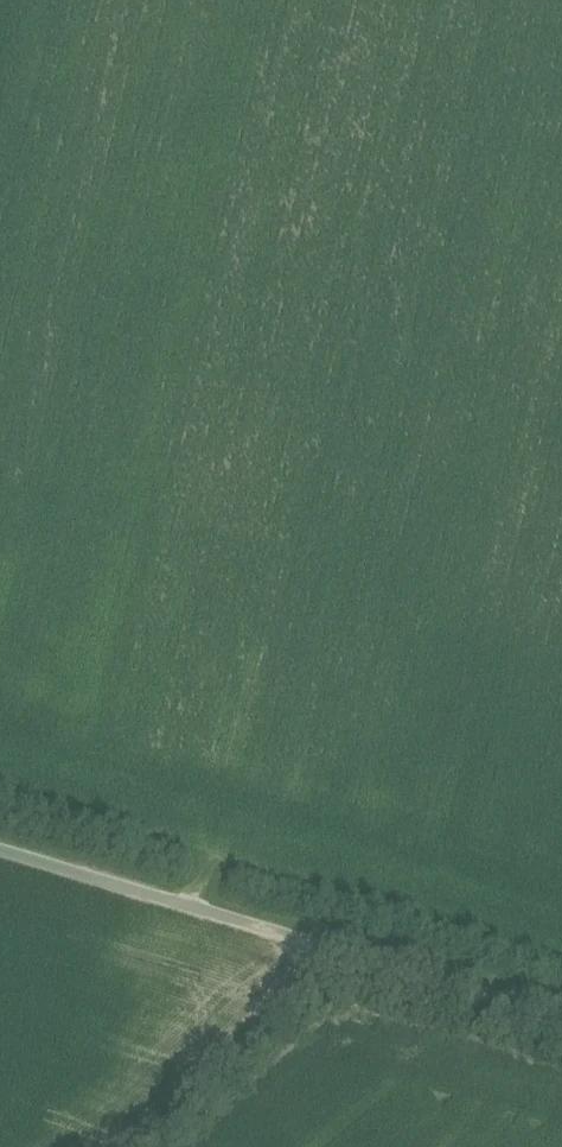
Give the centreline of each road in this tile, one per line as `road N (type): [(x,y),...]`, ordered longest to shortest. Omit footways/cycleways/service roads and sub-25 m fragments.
road 1 (unclassified): [(0,853),(561,1021)]

